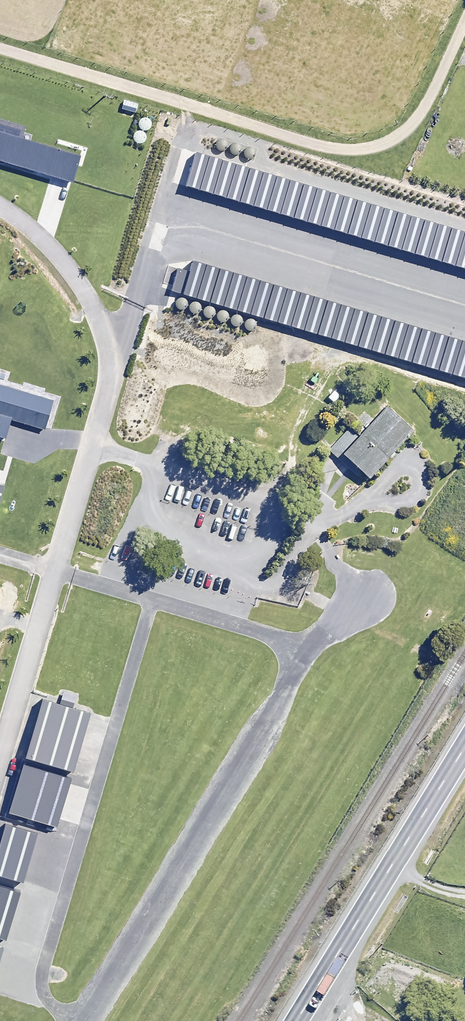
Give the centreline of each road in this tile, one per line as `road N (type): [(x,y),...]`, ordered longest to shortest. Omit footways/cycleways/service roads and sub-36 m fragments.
road 1 (track): [(0,52),(345,152),(376,148),(420,119),(464,25)]
road 2 (residential): [(112,375),(0,753)]
road 3 (trunk): [(298,1020),(464,747)]
road 4 (residential): [(112,375),(111,351),(87,296),(44,242),(0,207)]

